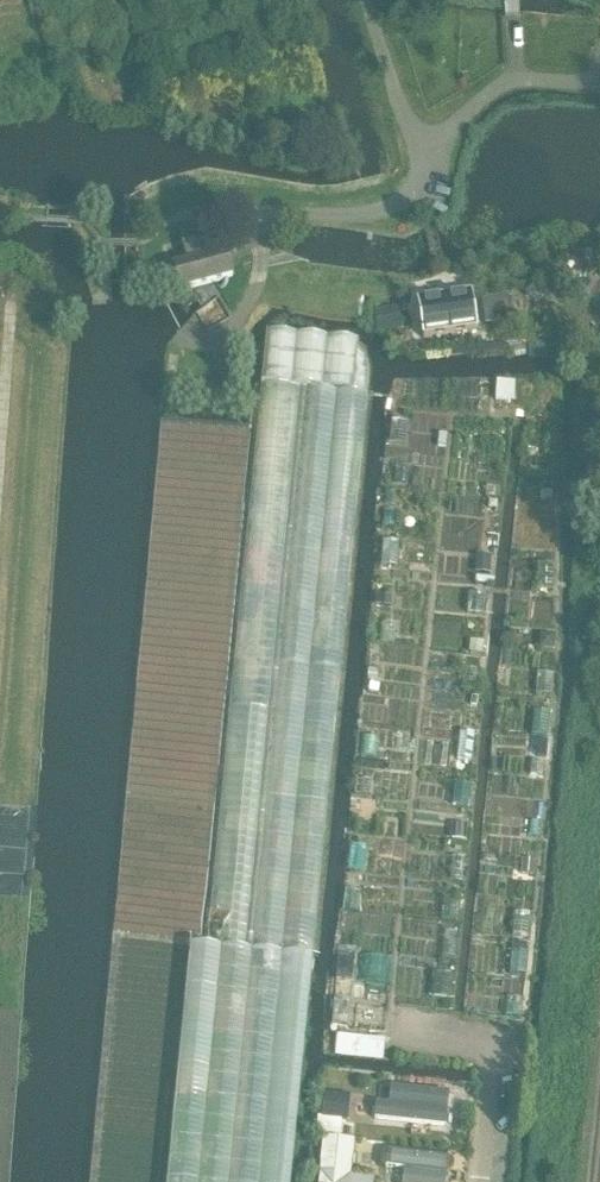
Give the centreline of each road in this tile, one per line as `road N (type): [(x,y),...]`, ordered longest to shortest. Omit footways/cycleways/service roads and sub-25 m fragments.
road 1 (unclassified): [(426,152),(427,174),(417,191),(376,213),(260,214)]
road 2 (unclassified): [(598,74),(585,84),(516,80),(500,87),(426,152)]
road 3 (unclassified): [(426,152),(401,109),(366,0)]
road 4 (unclassified): [(477,1181),(491,1051)]

